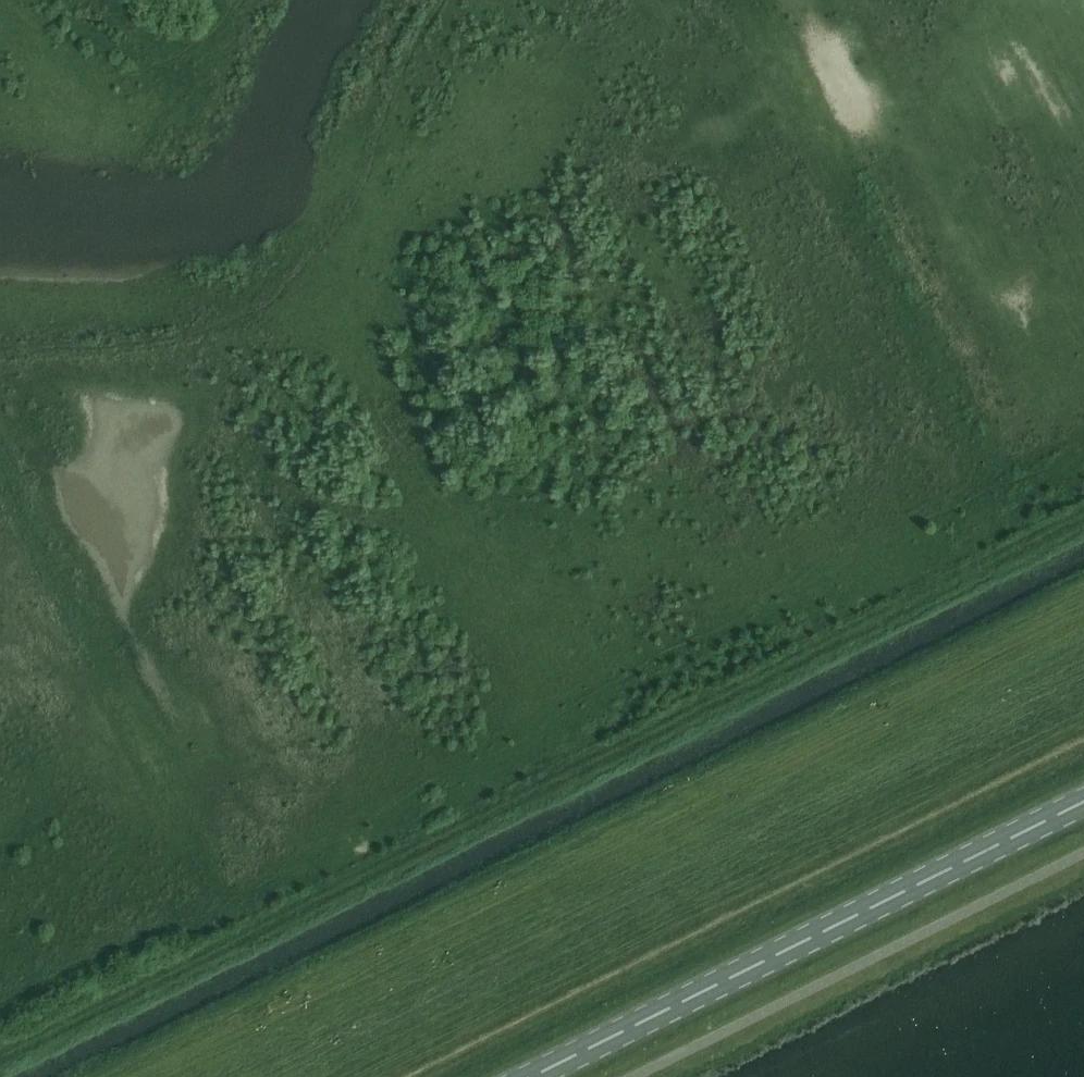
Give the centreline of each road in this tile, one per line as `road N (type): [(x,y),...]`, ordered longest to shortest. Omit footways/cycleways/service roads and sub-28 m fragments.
road 1 (primary): [(545,1076),(1083,809)]

